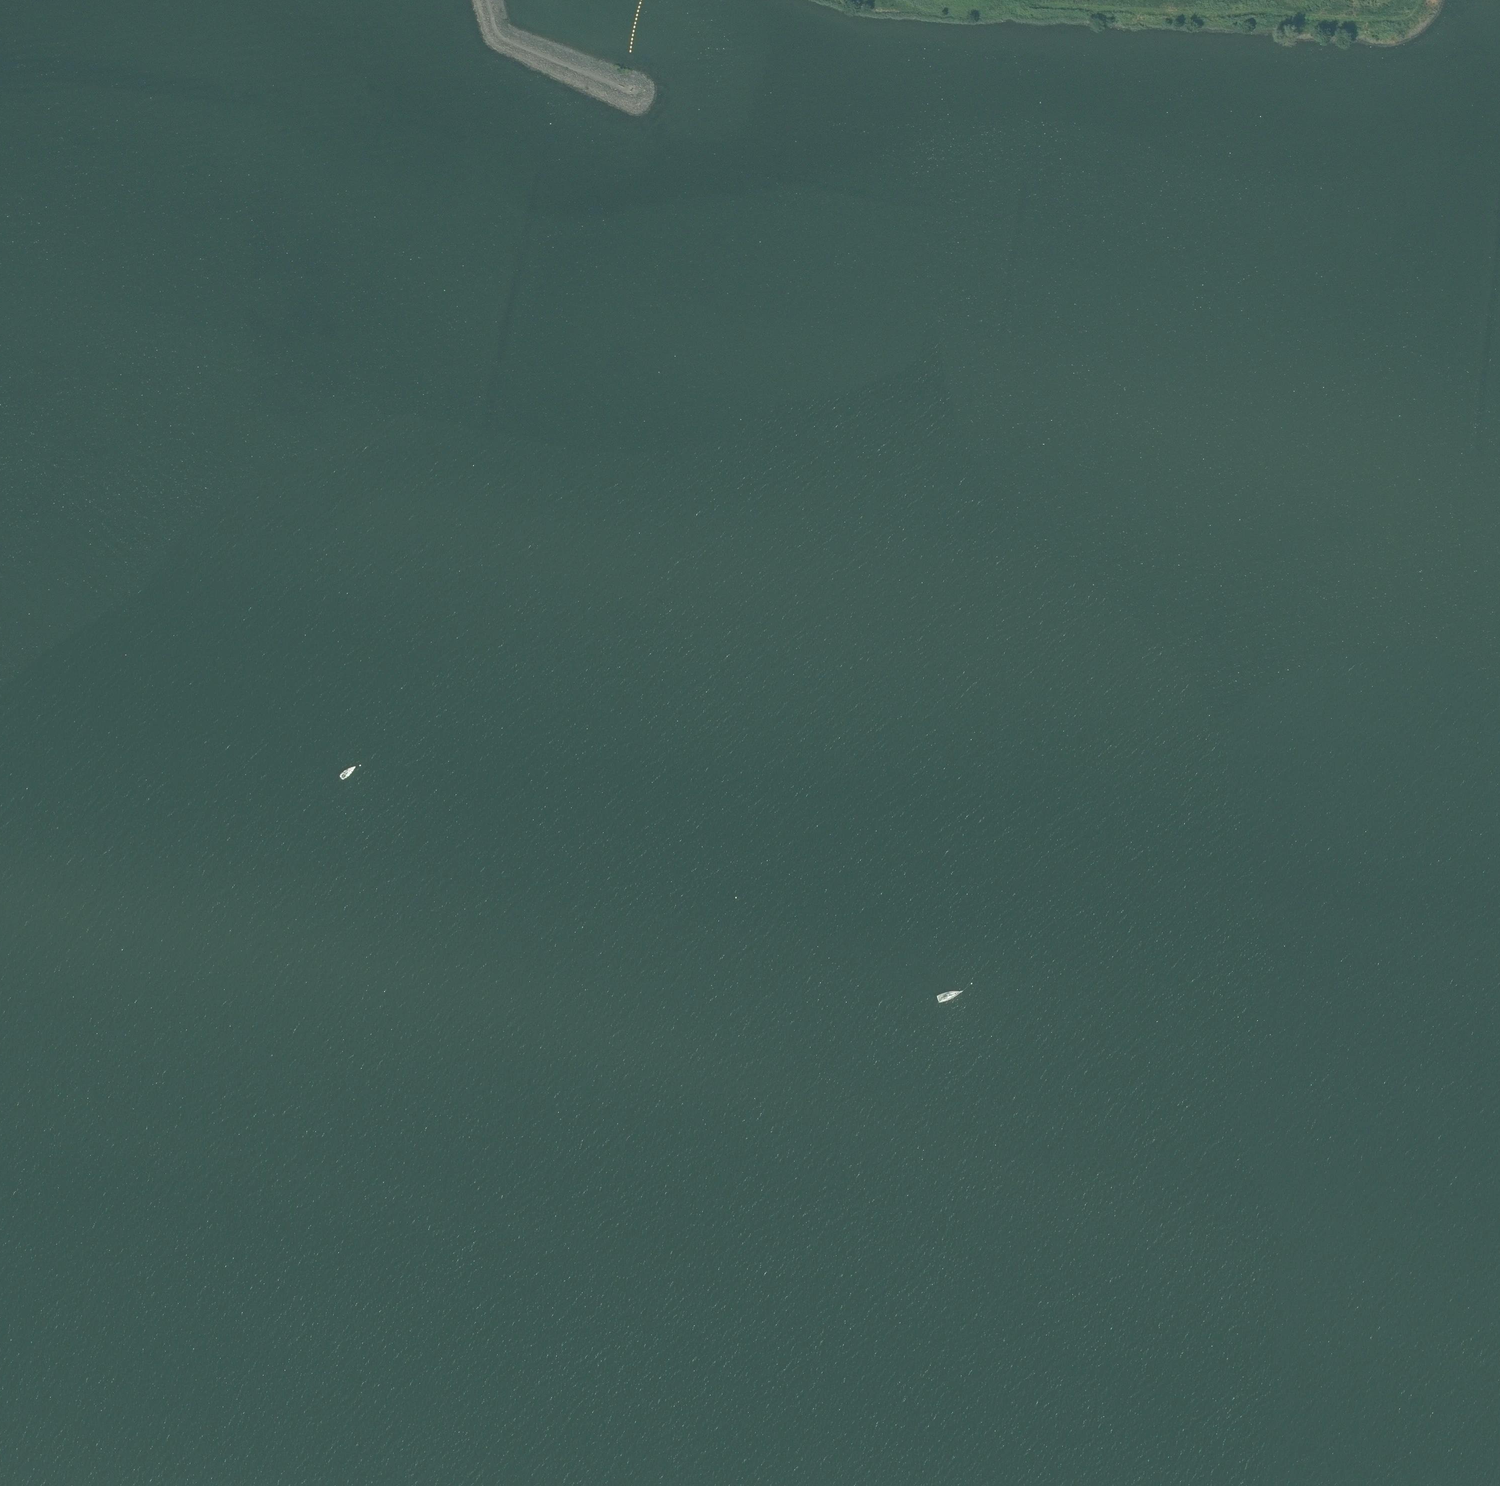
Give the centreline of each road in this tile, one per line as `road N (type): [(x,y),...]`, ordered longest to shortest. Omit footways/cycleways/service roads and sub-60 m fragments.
road 1 (track): [(1028,6),(1383,19),(1407,17),(1419,0)]

